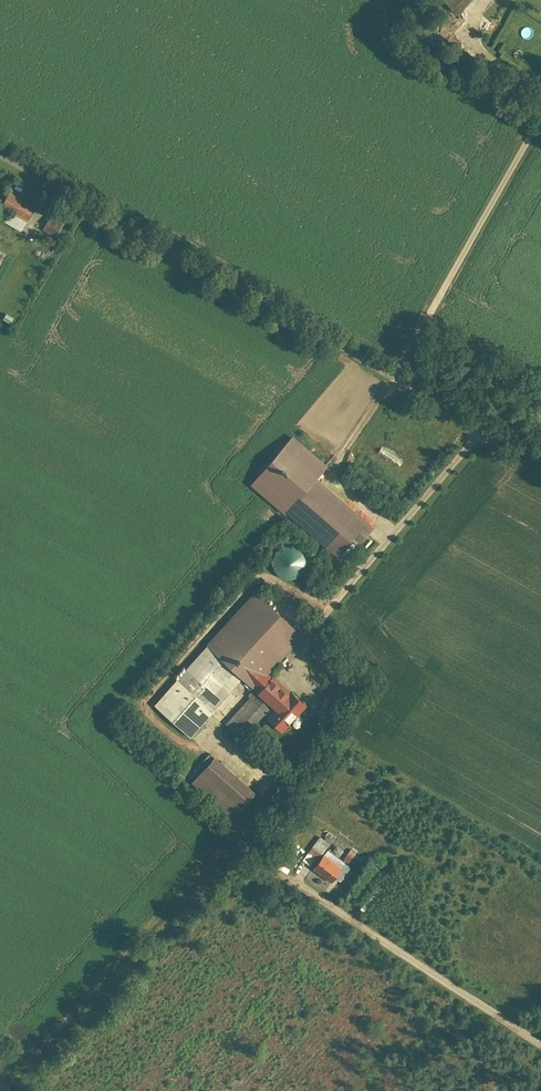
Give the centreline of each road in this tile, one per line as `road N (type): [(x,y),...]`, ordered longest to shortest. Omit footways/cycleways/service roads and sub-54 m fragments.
road 1 (unclassified): [(540,453),(0,148)]
road 2 (track): [(332,607),(261,578),(246,582),(146,698),(147,711),(187,746),(226,747),(268,783),(227,849),(309,894)]
road 3 (track): [(227,849),(16,1090)]

